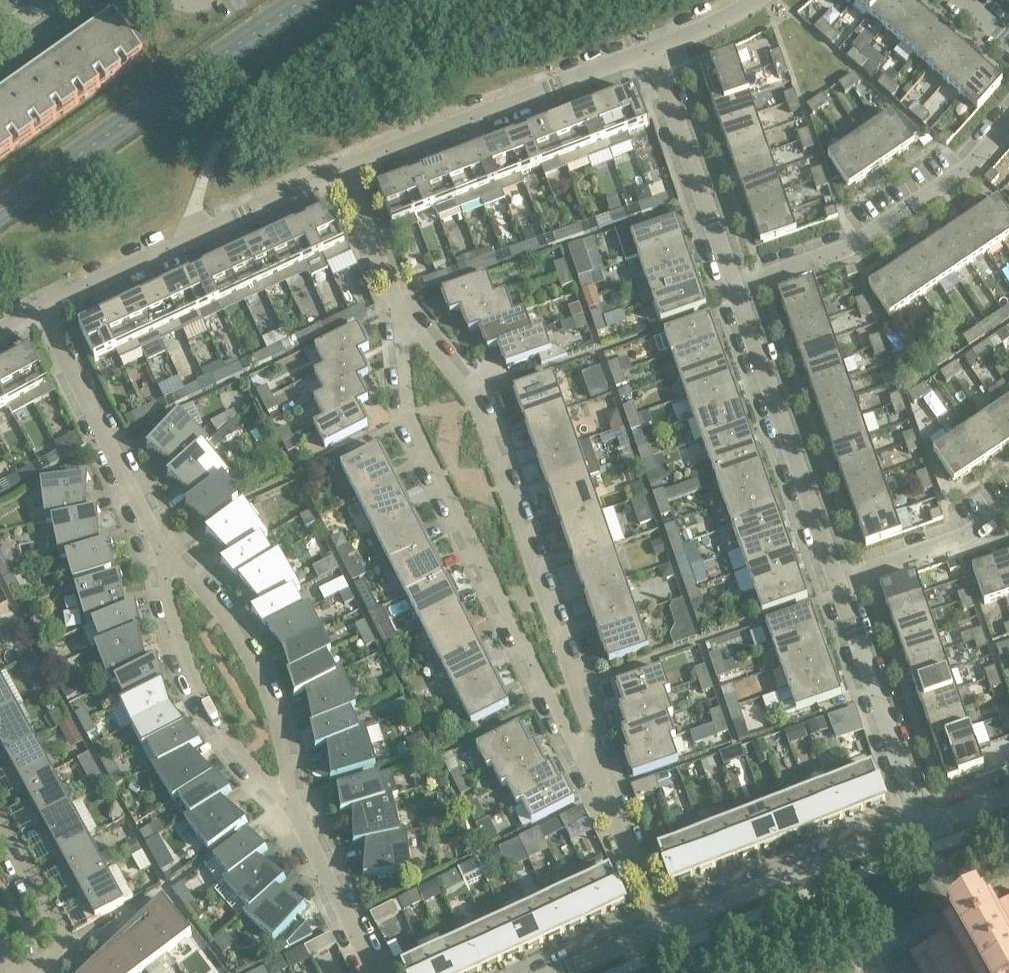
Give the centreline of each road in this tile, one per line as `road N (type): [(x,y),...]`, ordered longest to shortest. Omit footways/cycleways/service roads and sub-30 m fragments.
road 1 (residential): [(595,774),(547,699),(409,420),(397,303)]
road 2 (residential): [(595,774),(576,684),(471,394),(397,303)]
road 3 (residential): [(340,170),(652,50)]
road 4 (residential): [(41,309),(340,170)]
road 5 (residential): [(735,287),(851,246),(967,168),(1008,122)]
road 6 (residential): [(838,586),(735,287)]
road 7 (residential): [(167,555),(172,618),(206,705),(239,754),(288,799)]
road 8 (residential): [(288,799),(280,735),(254,665),(210,597),(167,555)]
road 9 (residential): [(662,927),(921,823)]
road 10 (residential): [(167,555),(41,309)]
road 11 (residential): [(735,287),(652,50)]
road 12 (residential): [(921,823),(838,586)]
road 13 (residential): [(376,972),(288,799)]
road 14 (residential): [(838,586),(954,541),(1008,504)]
road 15 (residential): [(55,972),(72,951),(0,820)]
road 16 (residential): [(662,927),(595,774)]
road 17 (residential): [(397,303),(340,170)]

